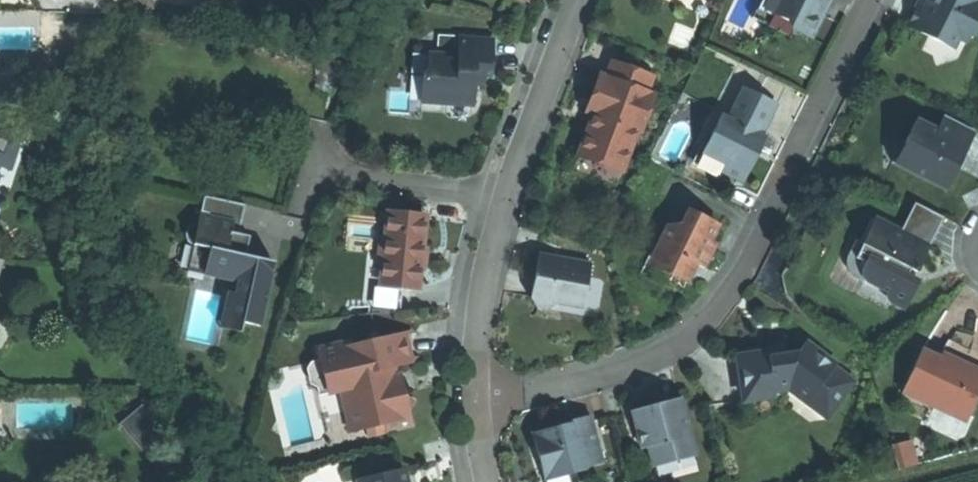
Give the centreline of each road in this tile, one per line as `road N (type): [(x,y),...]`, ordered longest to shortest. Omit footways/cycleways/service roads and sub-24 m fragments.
road 1 (residential): [(471,406),(674,347),(729,292),(877,0)]
road 2 (residential): [(503,196),(471,347),(471,406)]
road 3 (residential): [(576,0),(503,196)]
road 4 (residential): [(313,172),(503,196)]

